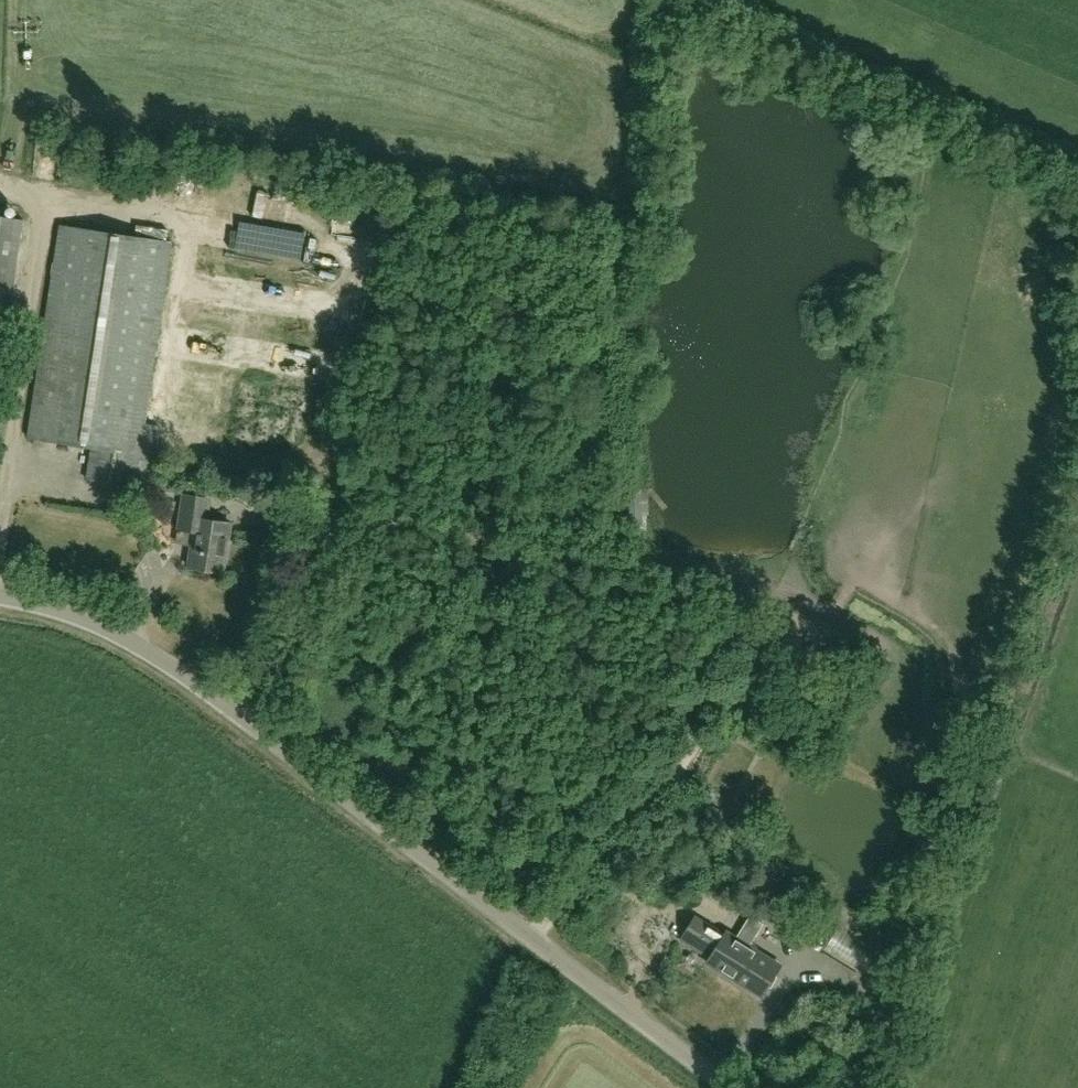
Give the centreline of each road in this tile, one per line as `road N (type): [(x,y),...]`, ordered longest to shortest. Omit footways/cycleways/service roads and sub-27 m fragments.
road 1 (unclassified): [(730,1087),(174,669),(98,624),(0,596)]

